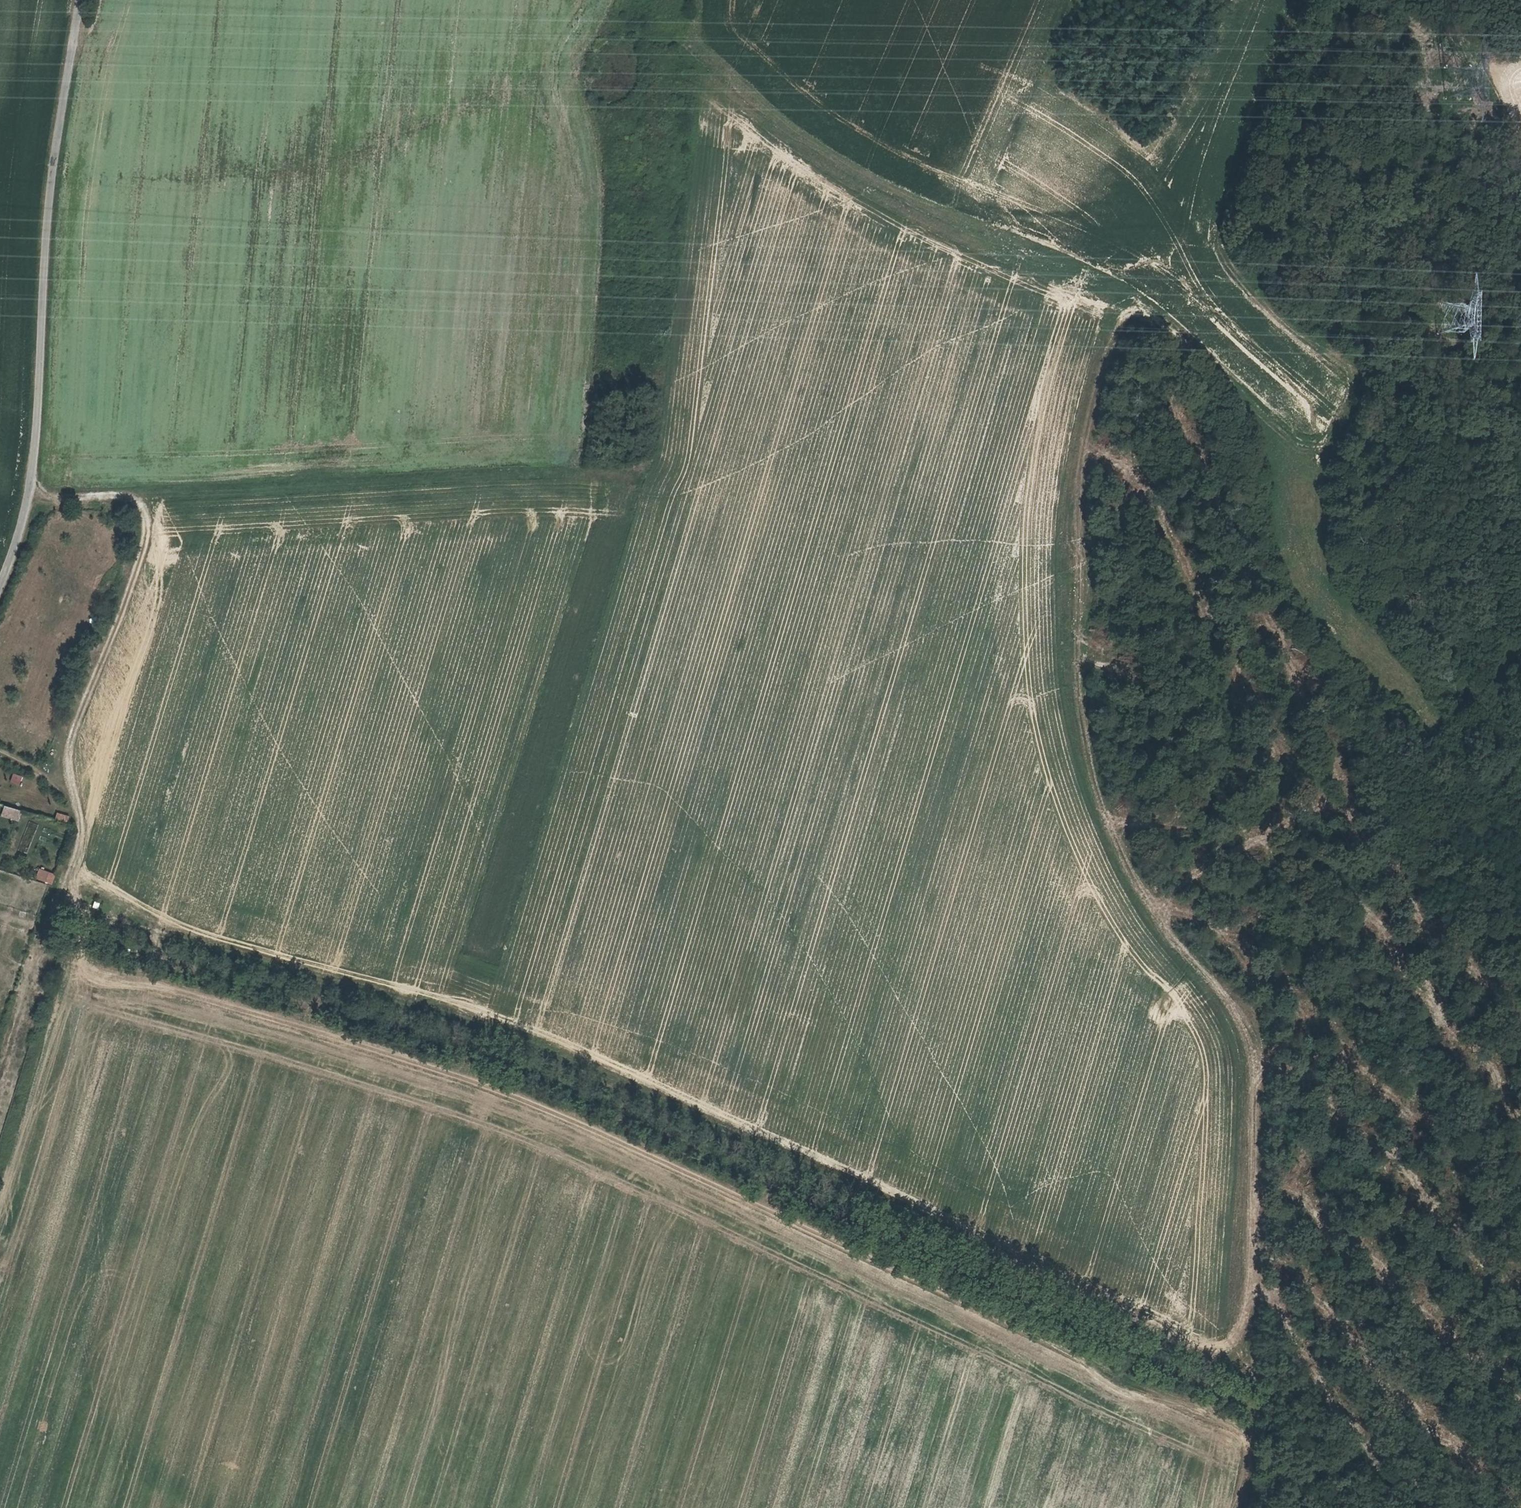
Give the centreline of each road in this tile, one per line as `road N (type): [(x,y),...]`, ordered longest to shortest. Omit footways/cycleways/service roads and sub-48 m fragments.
road 1 (track): [(1241,1372),(479,1024),(55,905),(80,834),(74,808),(49,779),(0,752)]
road 2 (unclassified): [(80,0),(43,238),(29,499),(0,584)]

